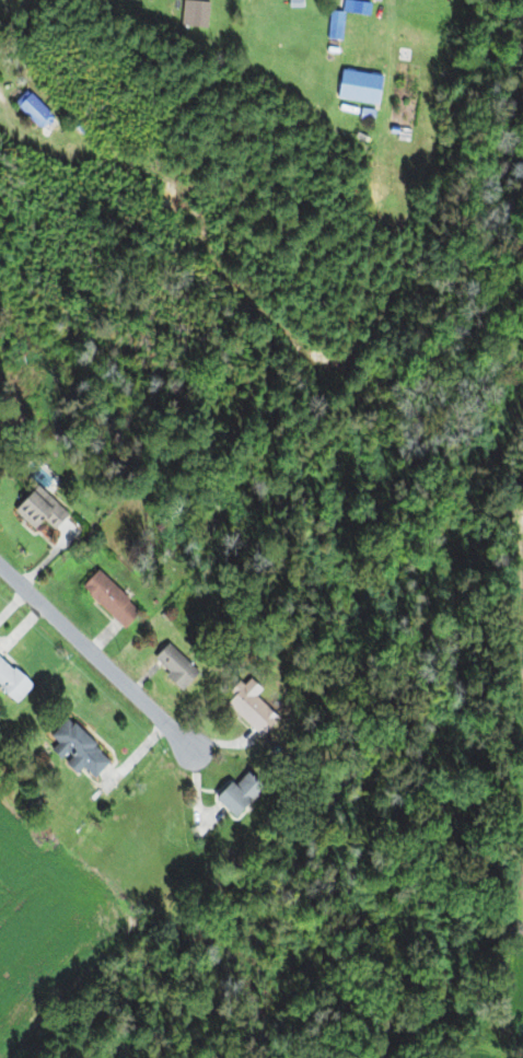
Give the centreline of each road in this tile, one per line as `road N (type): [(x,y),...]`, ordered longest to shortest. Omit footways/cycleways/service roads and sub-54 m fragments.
road 1 (residential): [(194,747),(0,564)]

